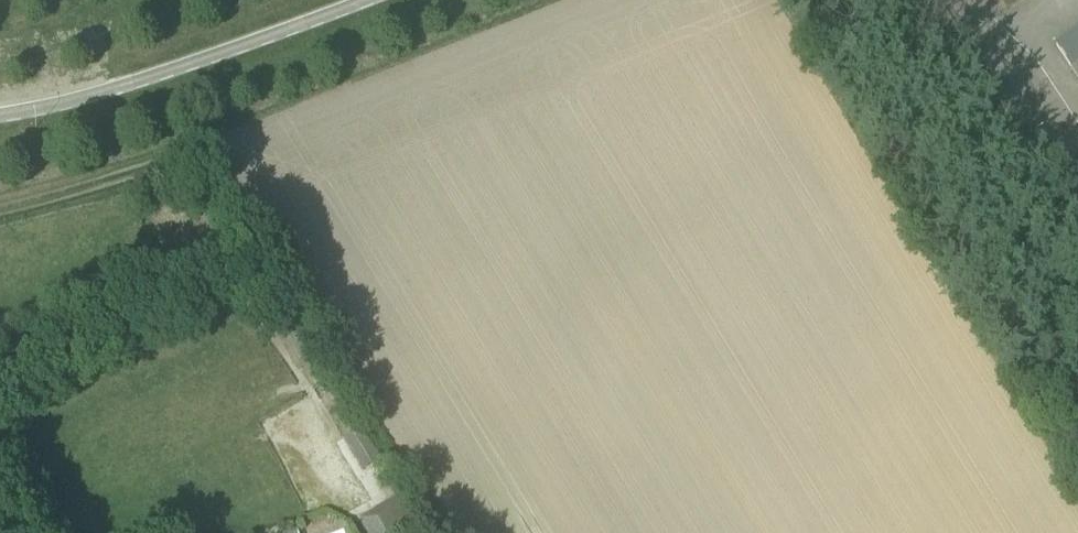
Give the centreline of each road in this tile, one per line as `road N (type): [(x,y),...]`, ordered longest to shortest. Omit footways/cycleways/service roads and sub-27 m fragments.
road 1 (primary): [(0,116),(196,66),(360,0)]

